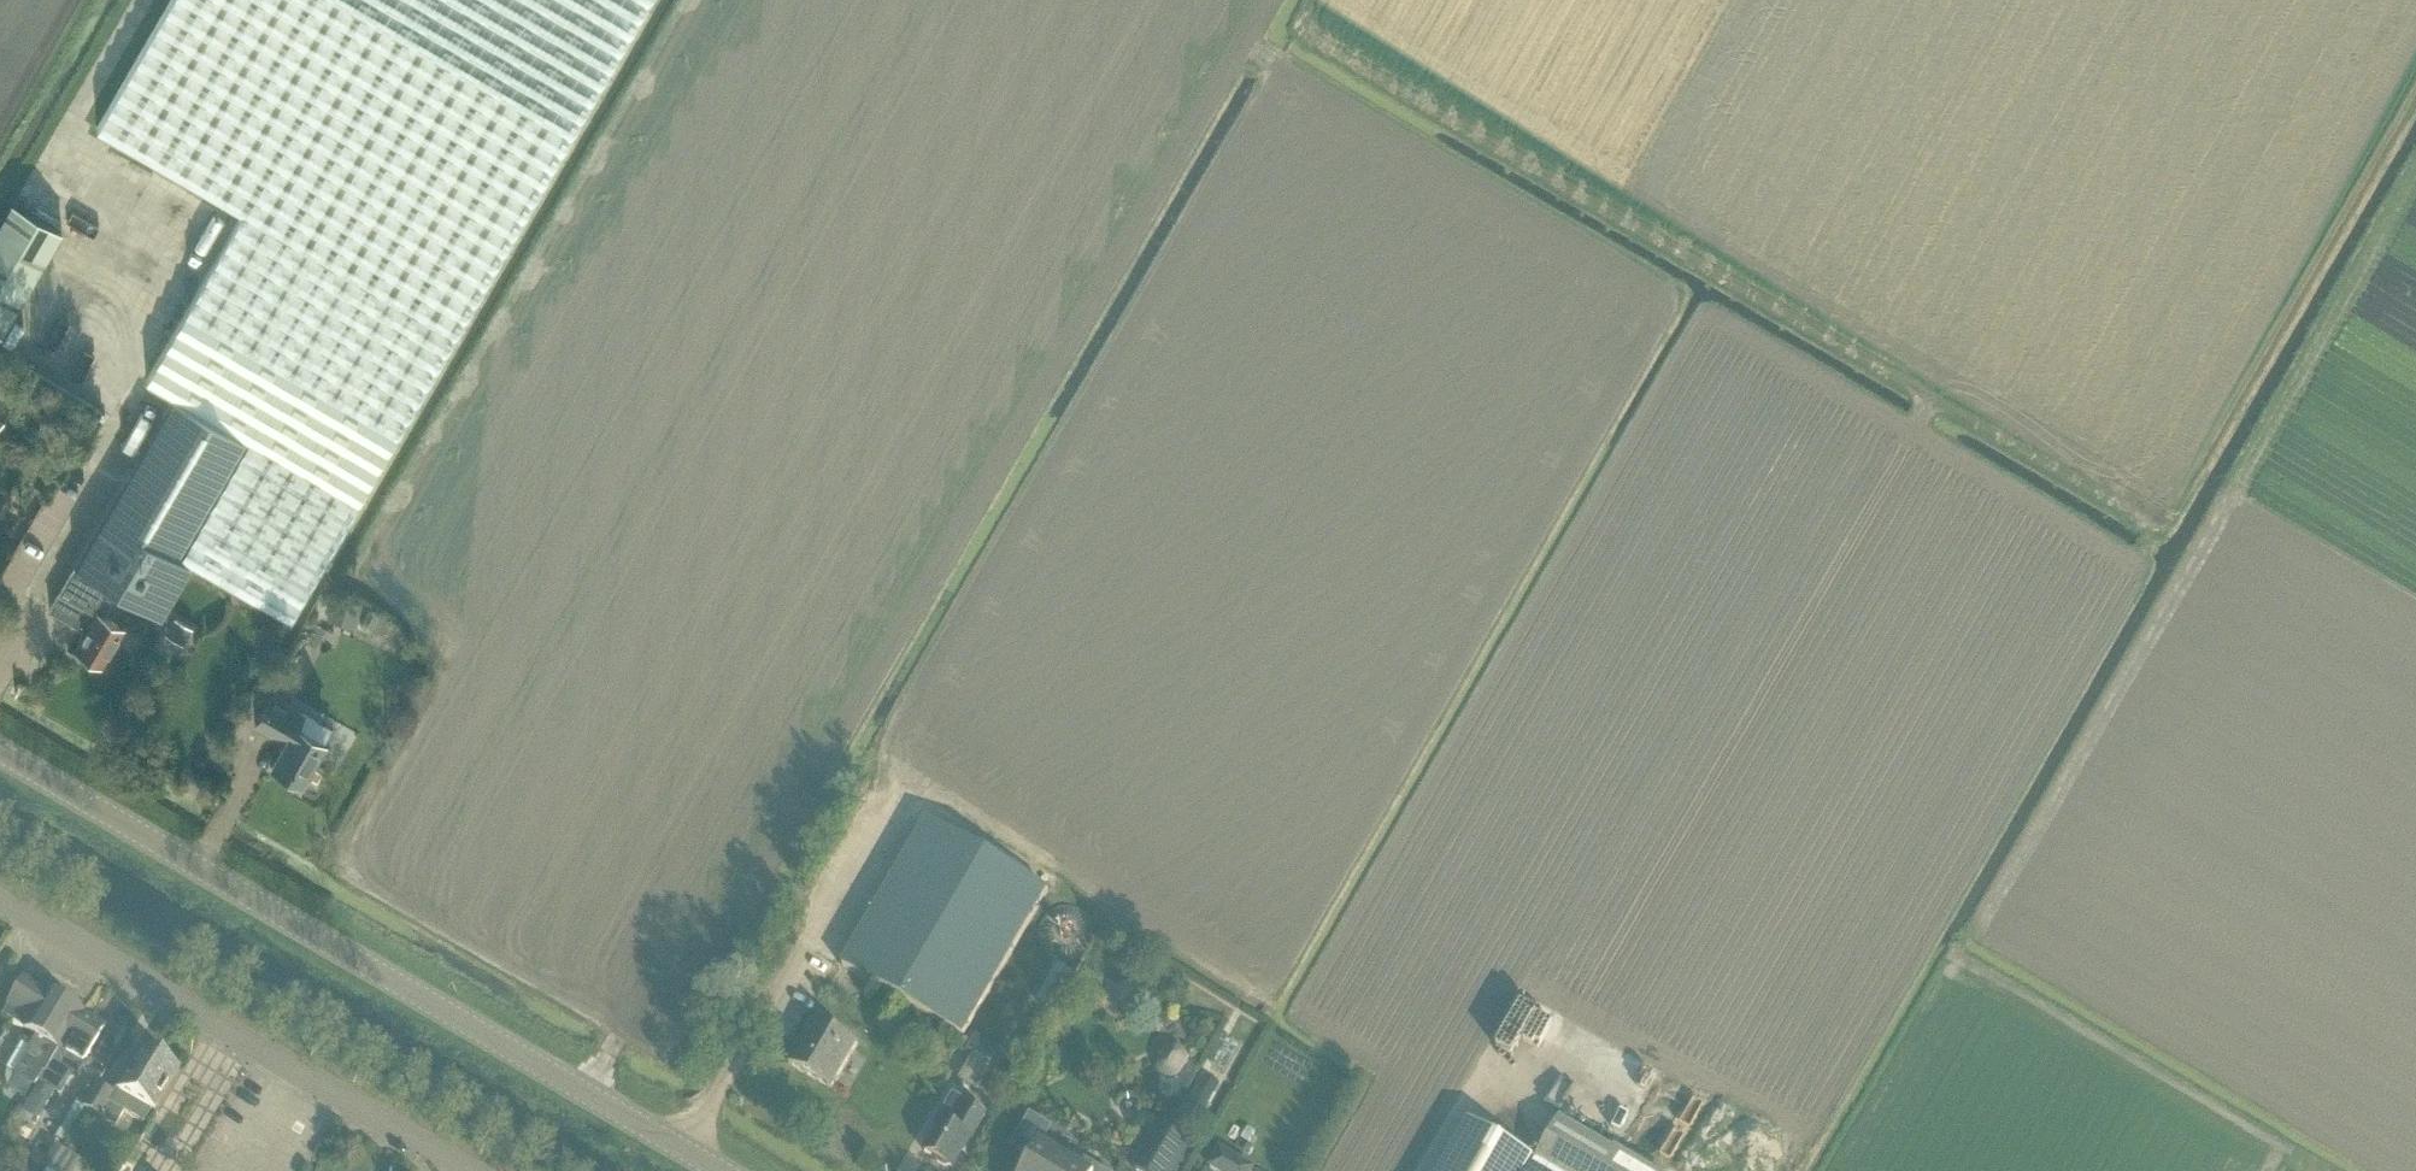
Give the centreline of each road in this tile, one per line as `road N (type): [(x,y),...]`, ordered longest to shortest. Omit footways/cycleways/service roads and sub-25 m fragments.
road 1 (tertiary): [(723,1170),(0,749)]
road 2 (unclassified): [(463,1170),(0,902)]

